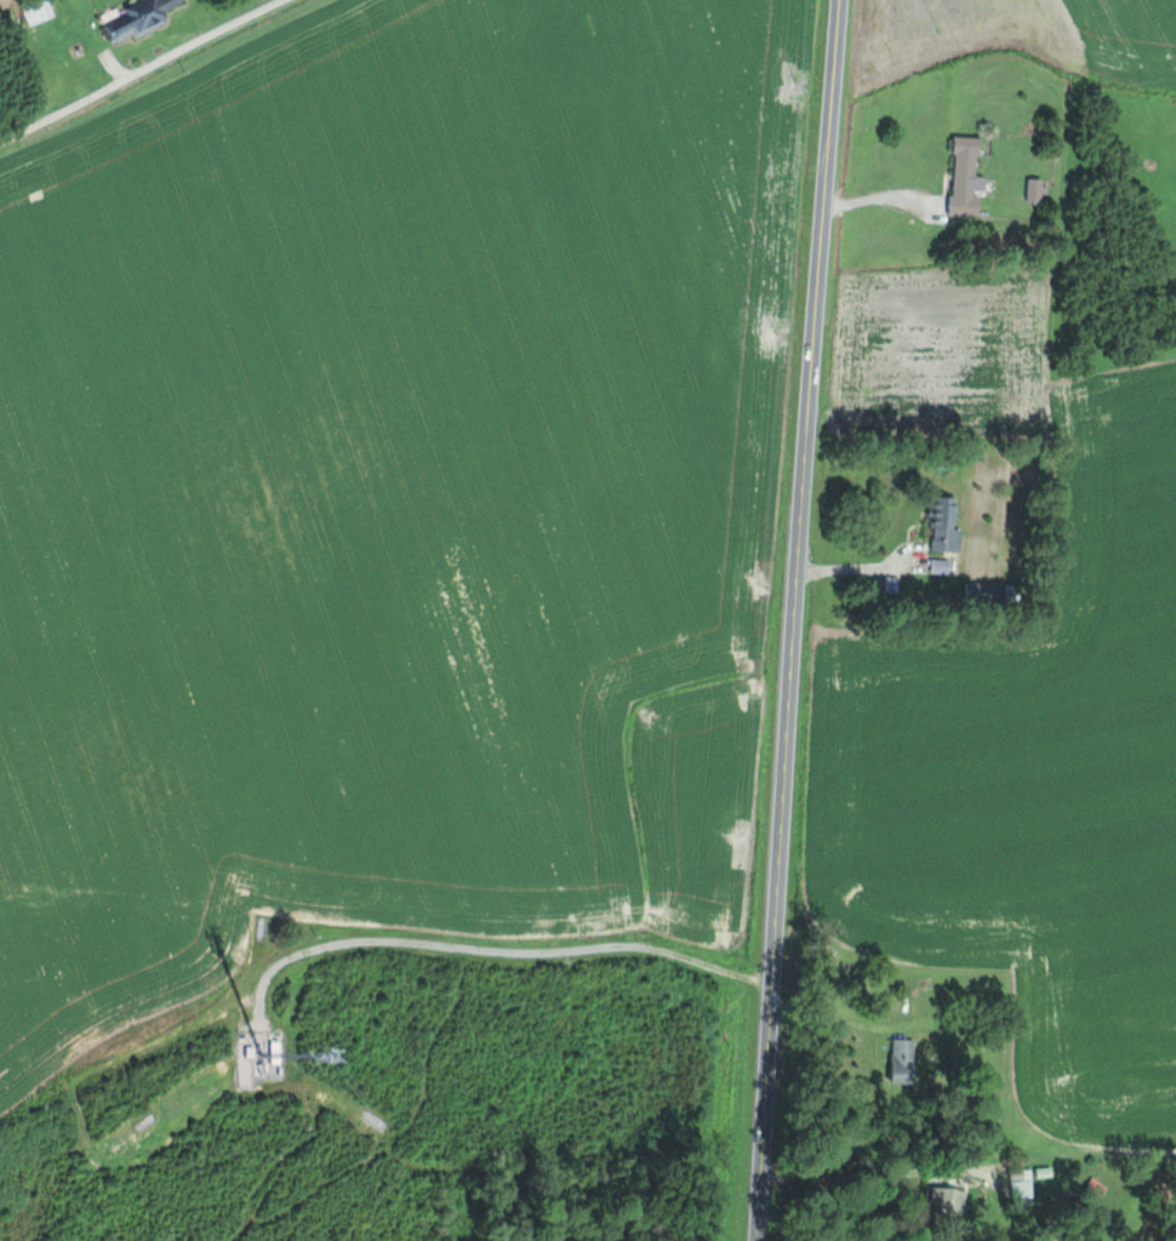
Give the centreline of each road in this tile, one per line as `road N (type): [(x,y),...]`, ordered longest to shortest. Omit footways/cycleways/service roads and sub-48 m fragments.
road 1 (primary): [(755,1240),(799,473),(838,0)]

